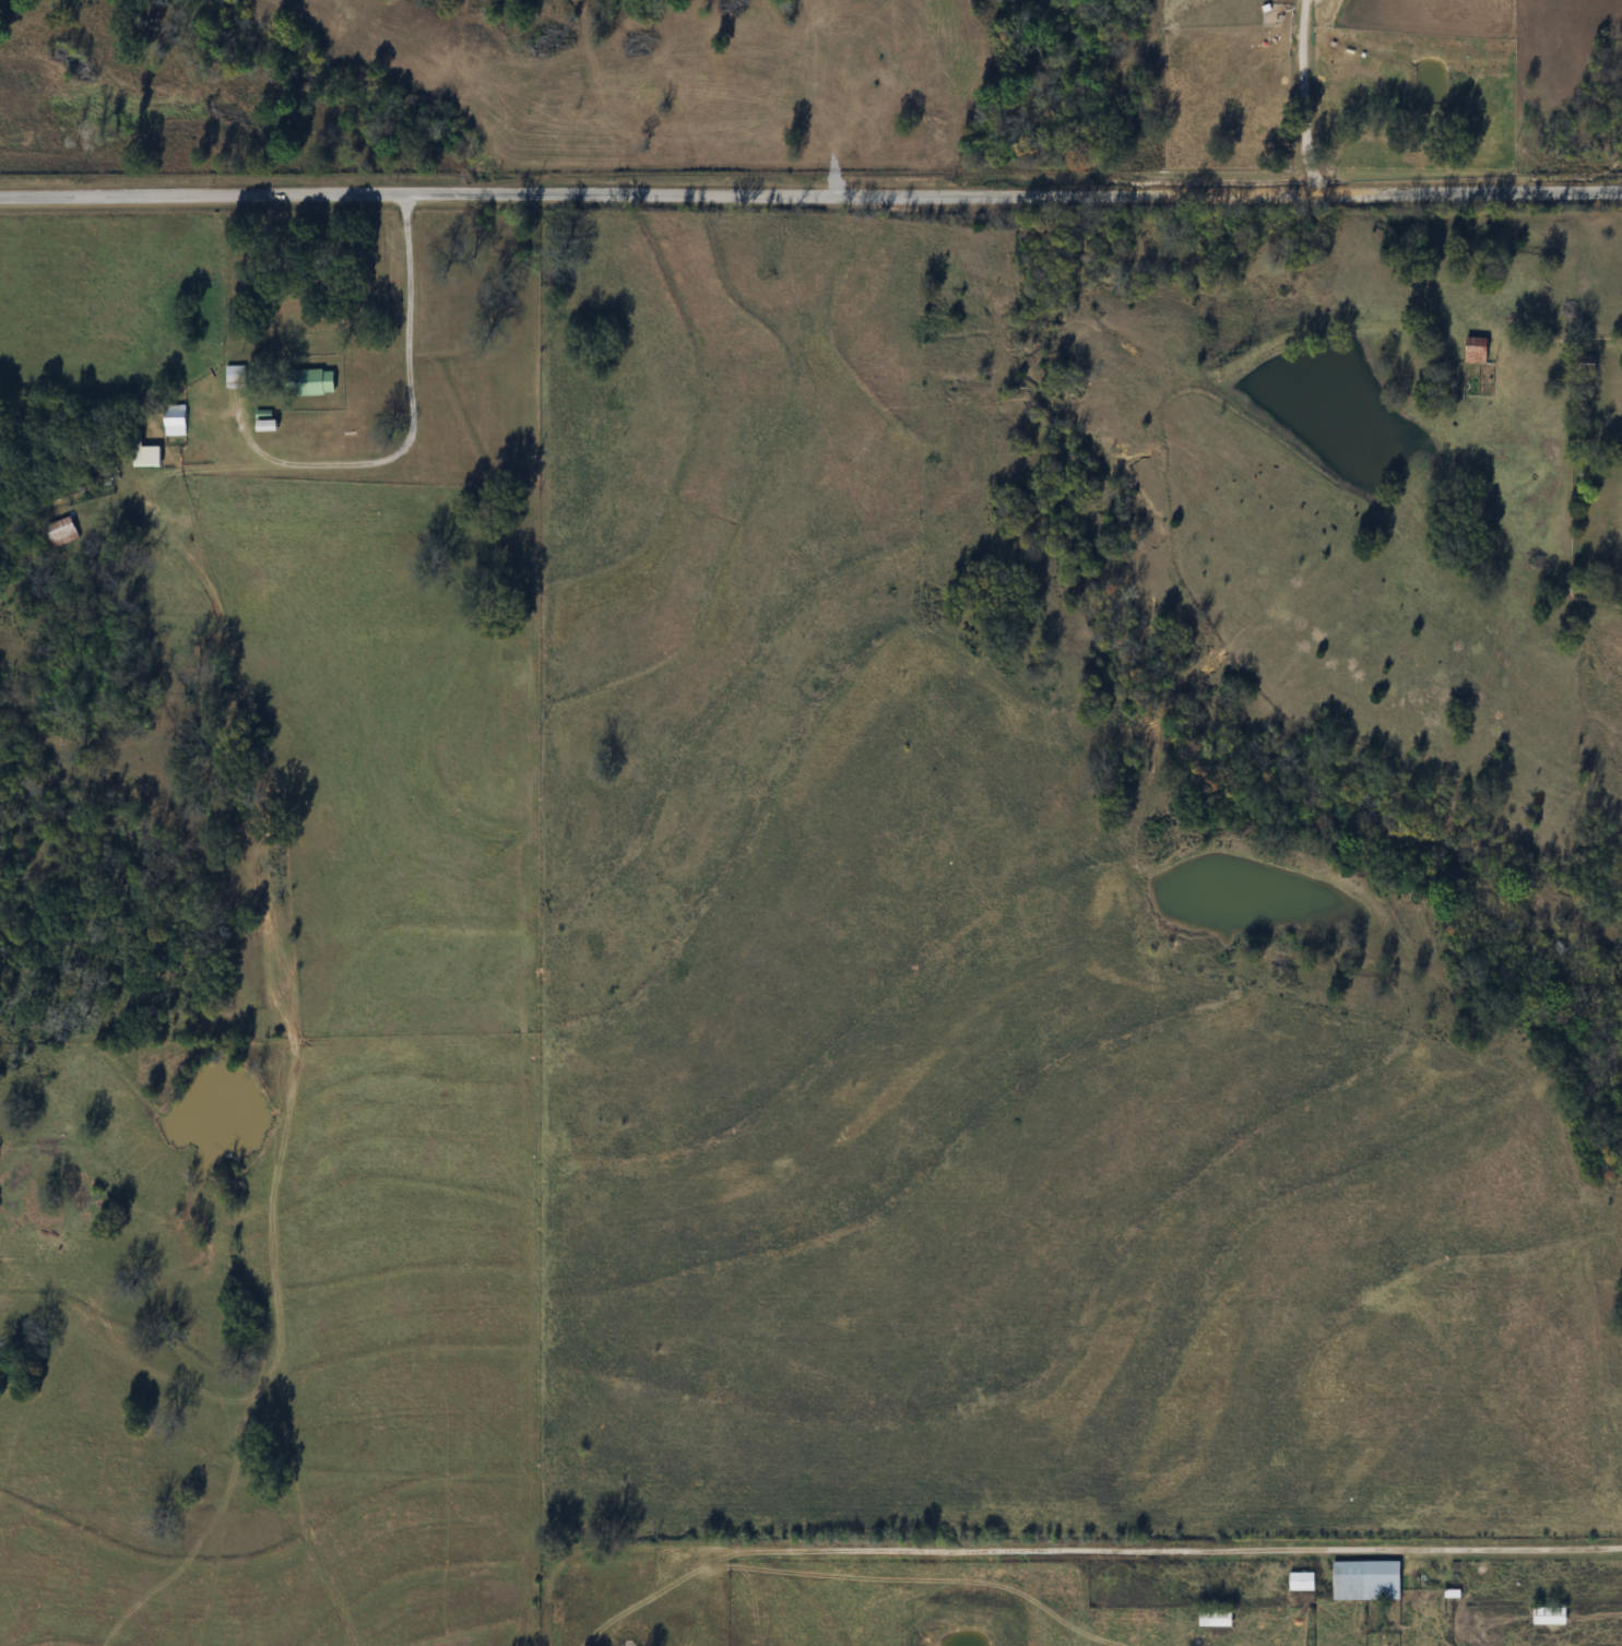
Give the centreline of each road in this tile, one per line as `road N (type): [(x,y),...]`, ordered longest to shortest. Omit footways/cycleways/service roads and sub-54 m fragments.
road 1 (residential): [(1621,192),(1003,201),(0,196)]
road 2 (residential): [(549,1645),(556,1574),(595,1552),(1621,1550)]
road 3 (residential): [(237,422),(280,464),(390,463),(404,454),(416,428),(410,194)]
road 4 (residential): [(1316,198),(1305,57),(1312,10)]

